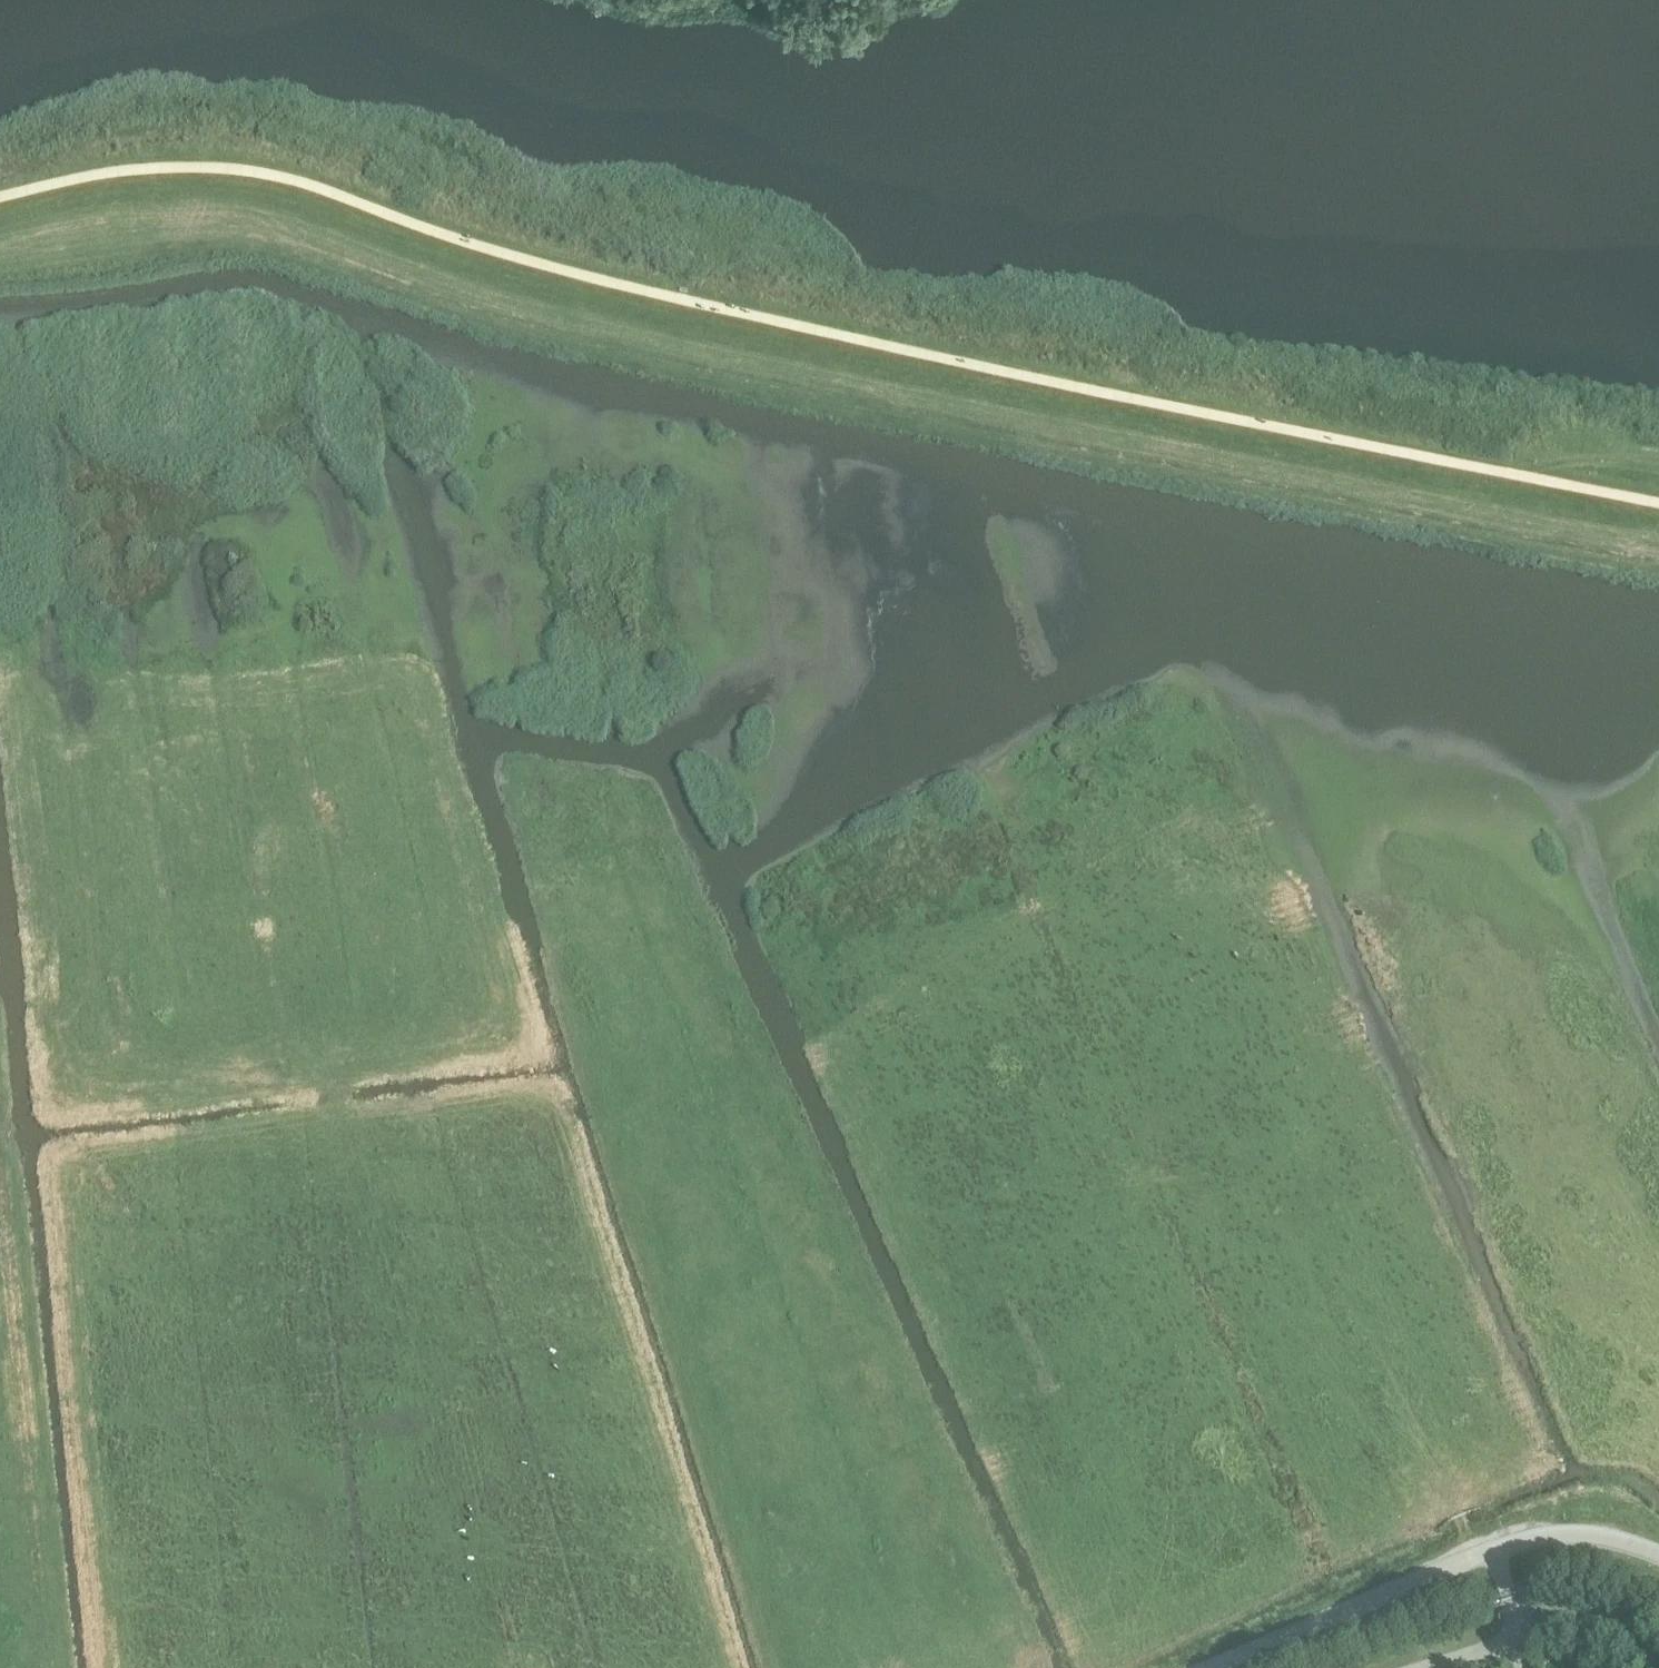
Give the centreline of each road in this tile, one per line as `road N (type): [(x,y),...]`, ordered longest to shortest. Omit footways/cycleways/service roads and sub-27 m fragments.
road 1 (unclassified): [(1225,1667),(1479,1557),(1559,1536),(1658,1562)]

